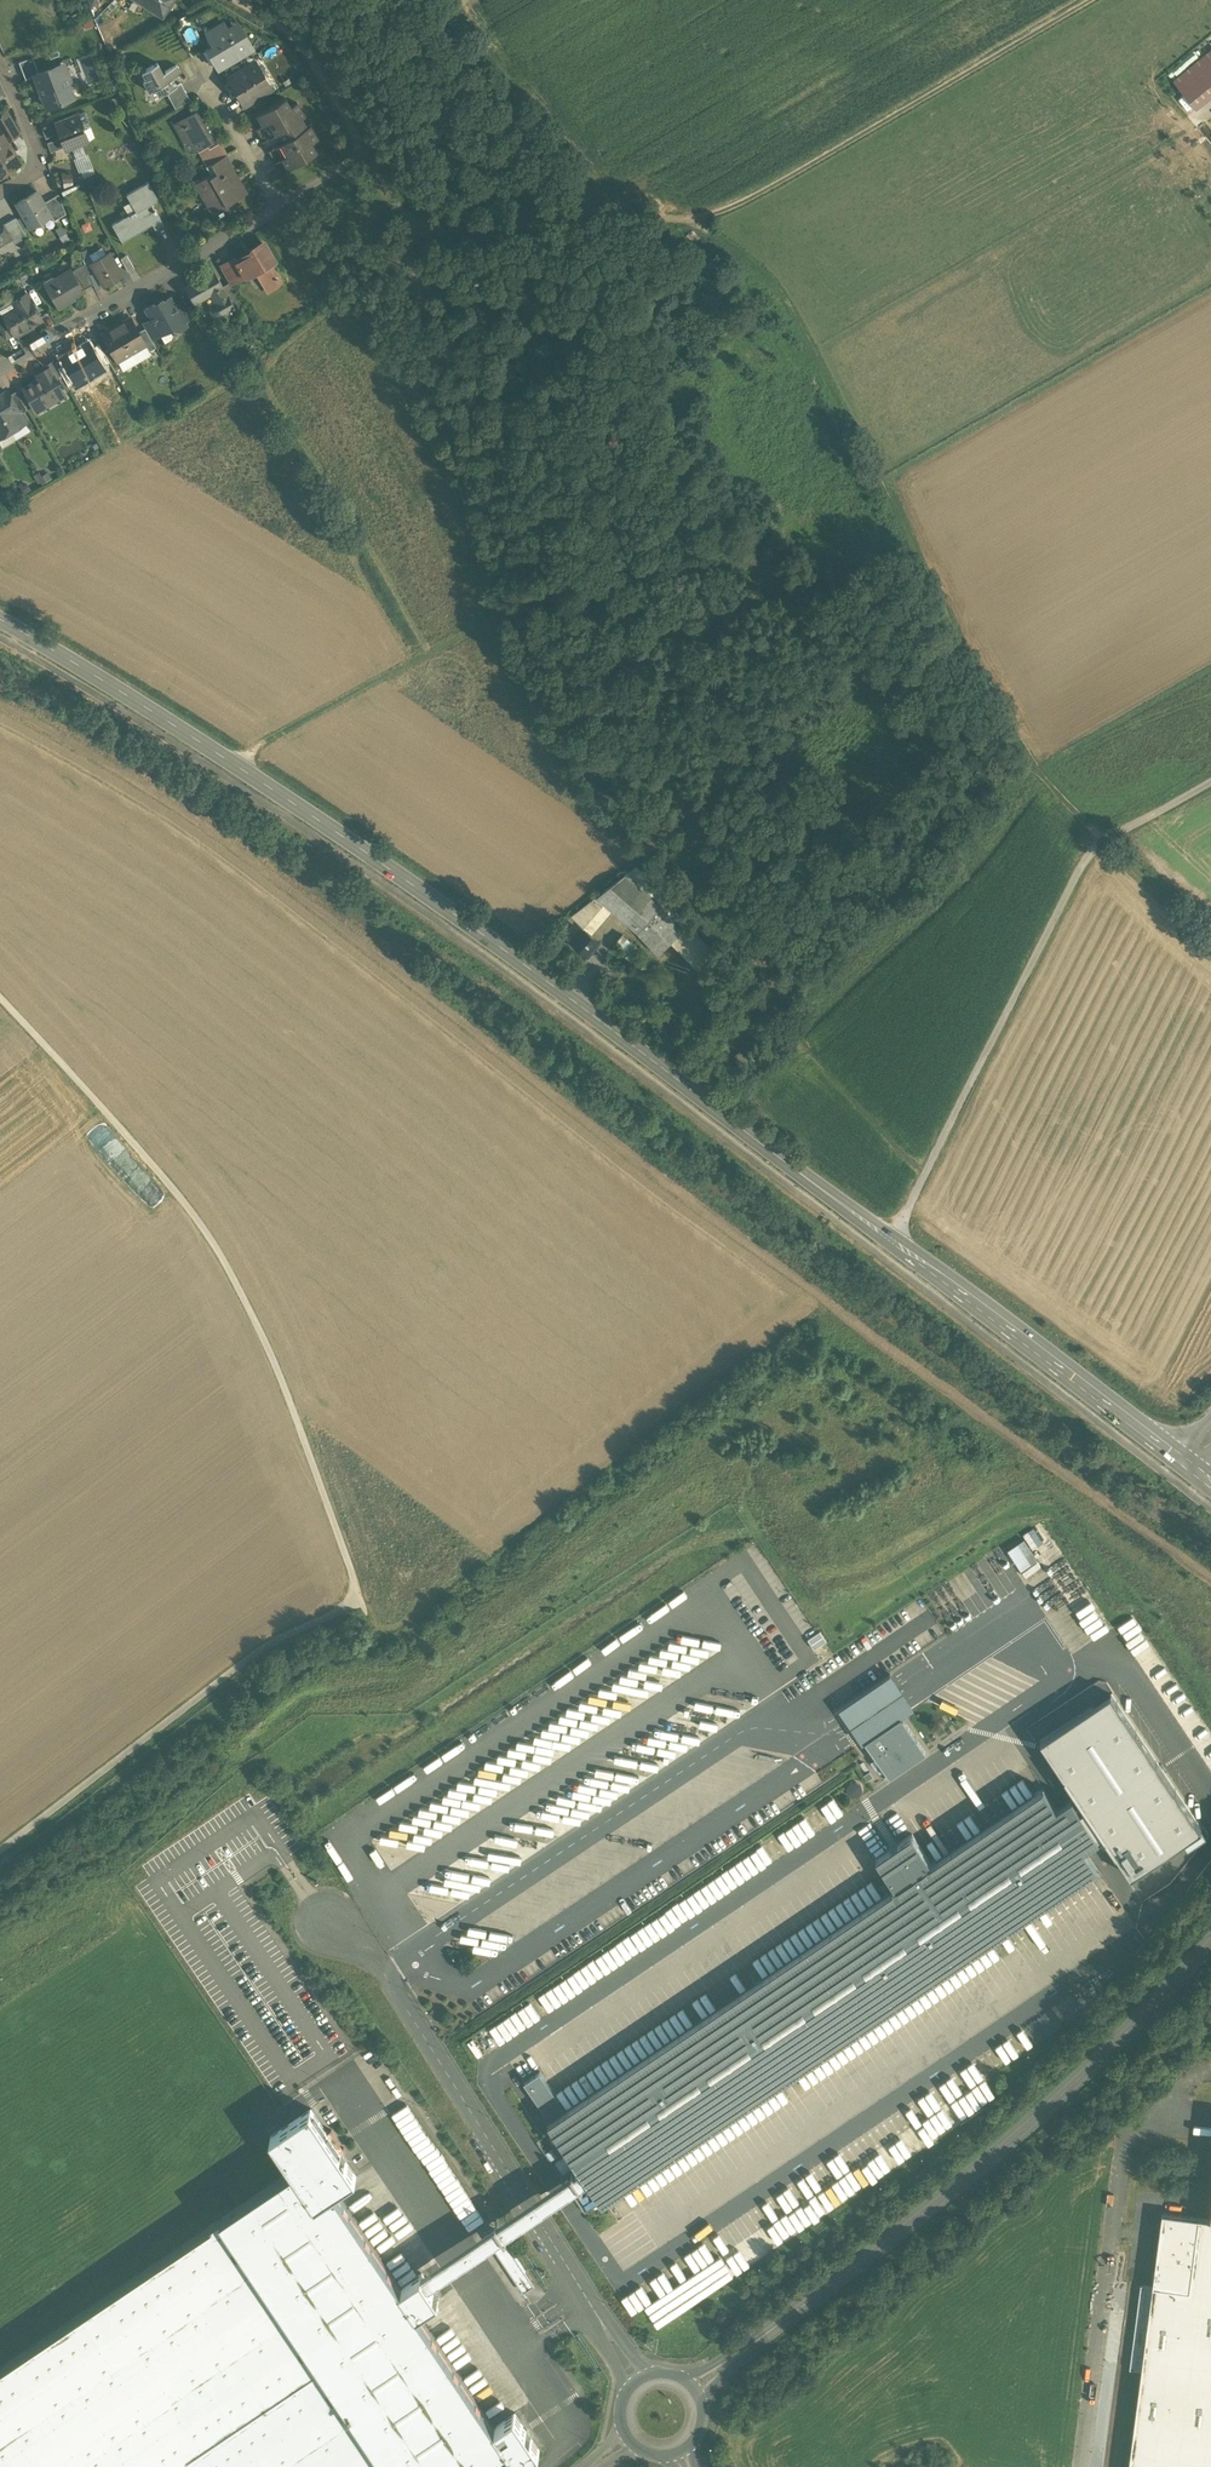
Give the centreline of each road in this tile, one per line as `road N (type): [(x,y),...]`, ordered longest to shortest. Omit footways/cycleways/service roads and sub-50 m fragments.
road 1 (secondary): [(1189,1463),(535,971),(291,800),(0,619)]
road 2 (track): [(926,1172),(590,802),(511,667),(489,556),(448,449),(276,203)]
road 3 (track): [(0,1853),(272,1647),(360,1601),(278,1368),(221,1256),(186,1203),(0,1000)]
road 4 (unclassified): [(1210,1936),(1003,2146),(693,2388)]
road 5 (track): [(700,229),(774,273),(1024,769),(1038,781)]
road 6 (track): [(893,1240),(1093,852),(1210,783)]
road 7 (unclassified): [(637,2381),(384,1977),(329,1930)]
road 8 (track): [(700,229),(1094,0)]
road 9 (residential): [(279,202),(0,363)]
road 10 (track): [(232,763),(496,613)]
road 11 (track): [(457,0),(471,27),(564,127),(580,192),(575,212)]
road 12 (track): [(1038,781),(1210,943)]
road 13 (track): [(235,0),(296,39),(365,153)]
road 14 (residential): [(0,62),(41,171),(0,193)]
road 15 (track): [(421,224),(575,212)]
road 16 (residential): [(279,202),(213,91)]
road 17 (track): [(575,212),(700,229)]

